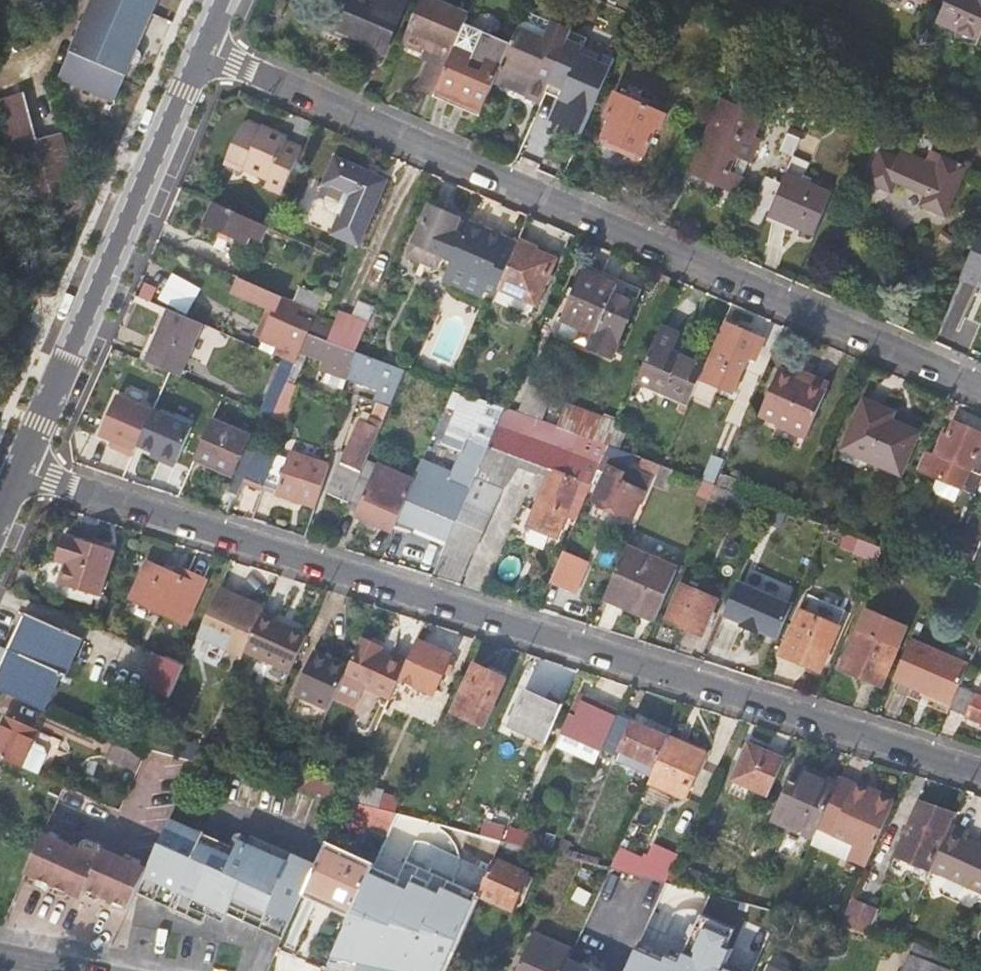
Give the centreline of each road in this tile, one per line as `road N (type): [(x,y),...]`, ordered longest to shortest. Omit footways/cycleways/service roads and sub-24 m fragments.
road 1 (residential): [(19,470),(980,771)]
road 2 (residential): [(198,48),(980,386)]
road 3 (residential): [(19,470),(198,48)]

